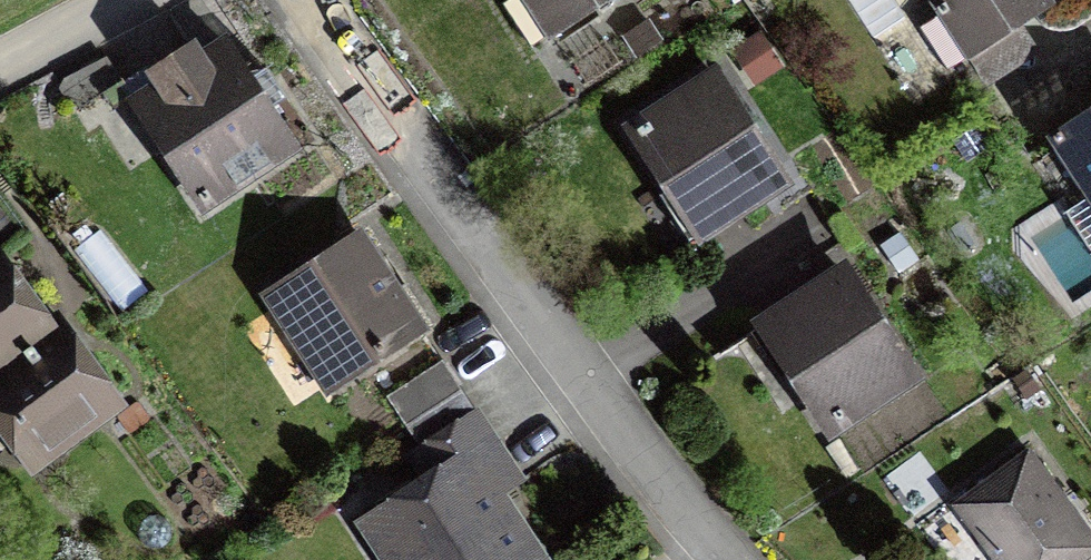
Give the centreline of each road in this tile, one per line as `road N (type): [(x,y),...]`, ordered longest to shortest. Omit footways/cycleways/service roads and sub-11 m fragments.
road 1 (residential): [(324,0),(388,109),(515,290),(727,559)]
road 2 (residential): [(142,0),(0,74)]

